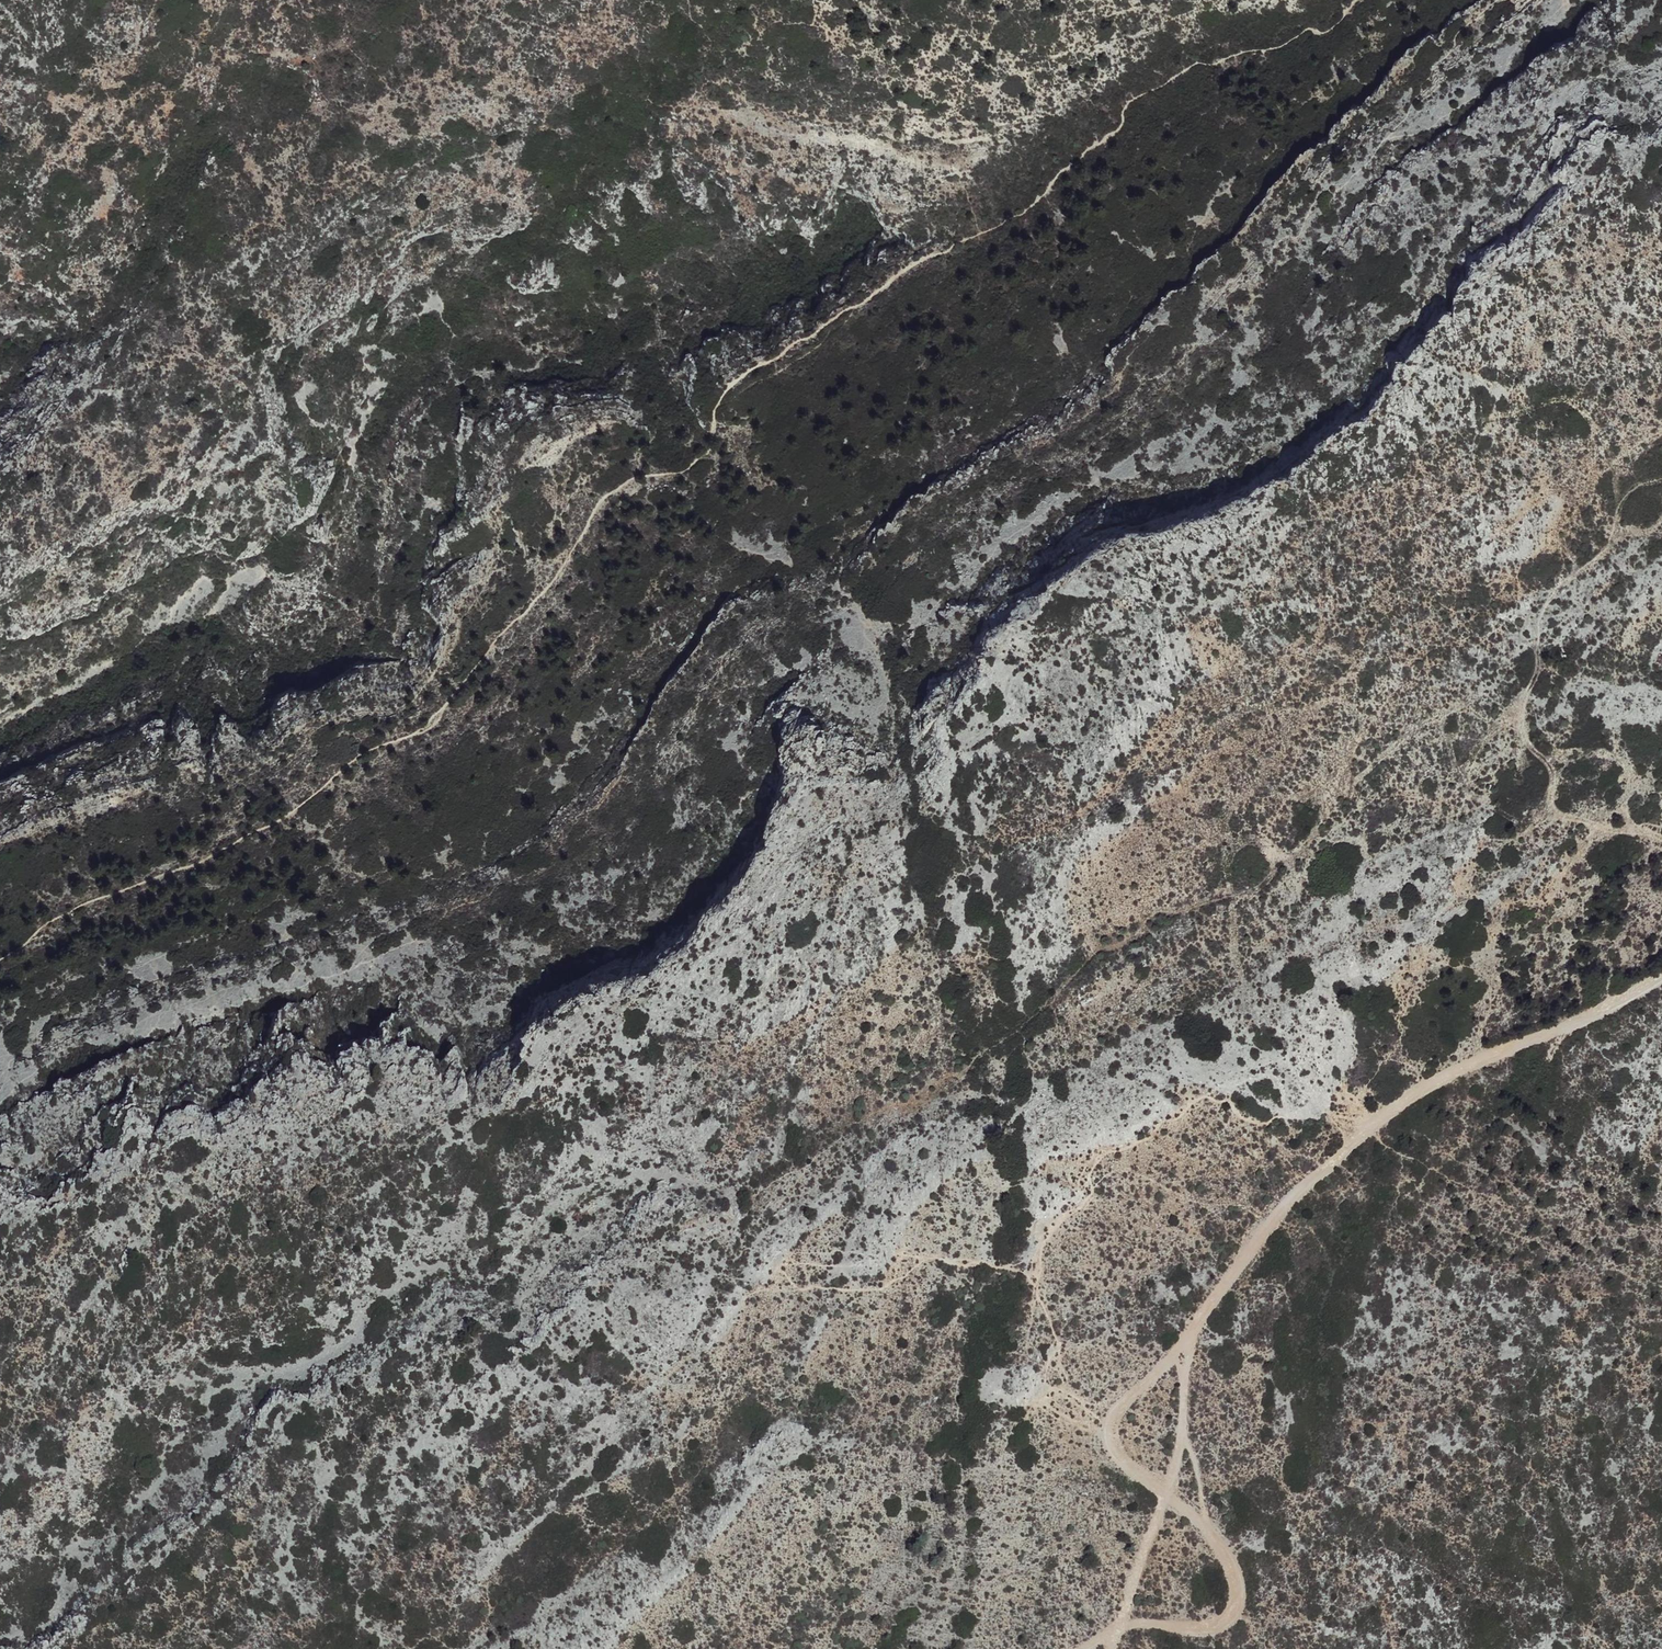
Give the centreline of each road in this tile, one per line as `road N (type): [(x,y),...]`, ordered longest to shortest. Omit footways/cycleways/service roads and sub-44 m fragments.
road 1 (track): [(1113,1648),(1182,1441),(1185,1346),(1272,1221),(1377,1122),(1442,1078),(1619,1006),(1661,980)]
road 2 (track): [(1185,1346),(1111,1430),(1125,1464),(1169,1493),(1221,1547),(1244,1592),(1235,1613),(1212,1628),(1133,1629),(1095,1648)]

